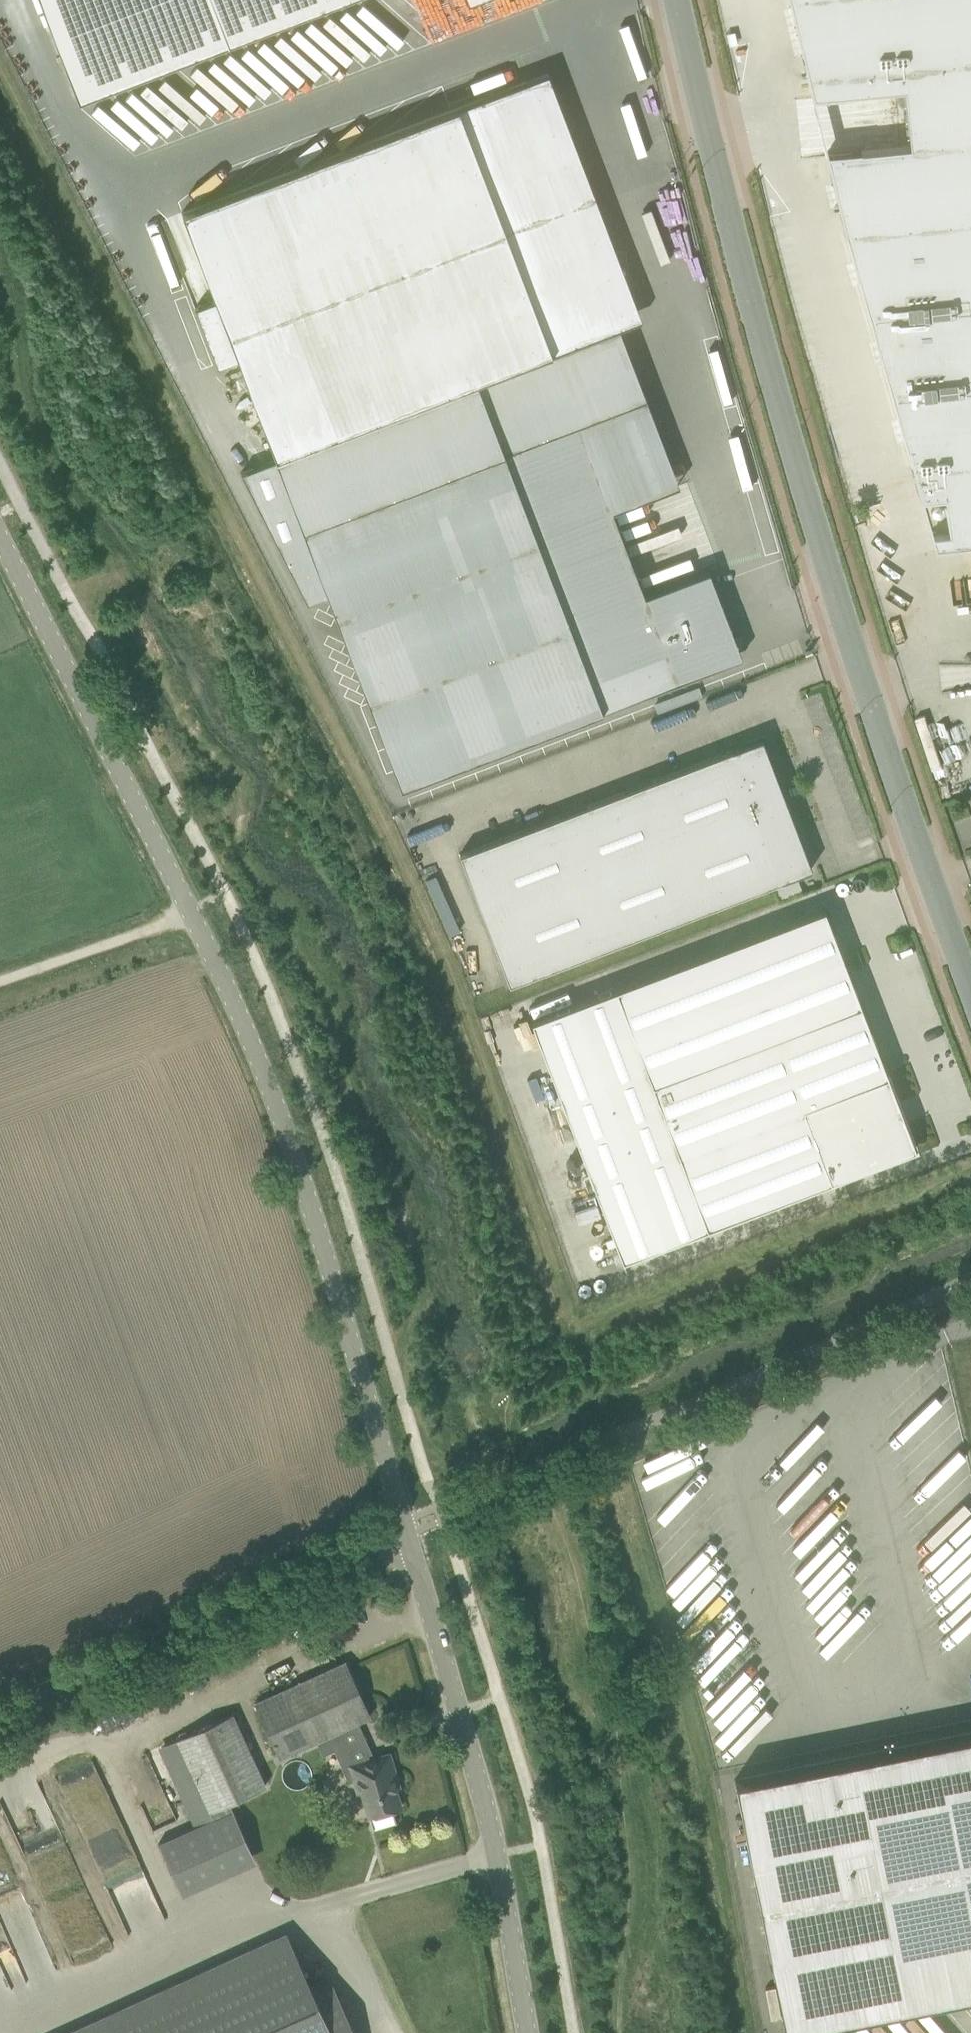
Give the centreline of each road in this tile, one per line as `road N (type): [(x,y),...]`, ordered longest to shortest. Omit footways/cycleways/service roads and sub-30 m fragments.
road 1 (unclassified): [(403,1521),(340,1279),(250,1025),(0,536)]
road 2 (unclassified): [(678,0),(822,537),(970,974)]
road 3 (unclassified): [(534,2032),(509,1889),(403,1521)]
road 4 (unclassified): [(0,1713),(403,1521)]

